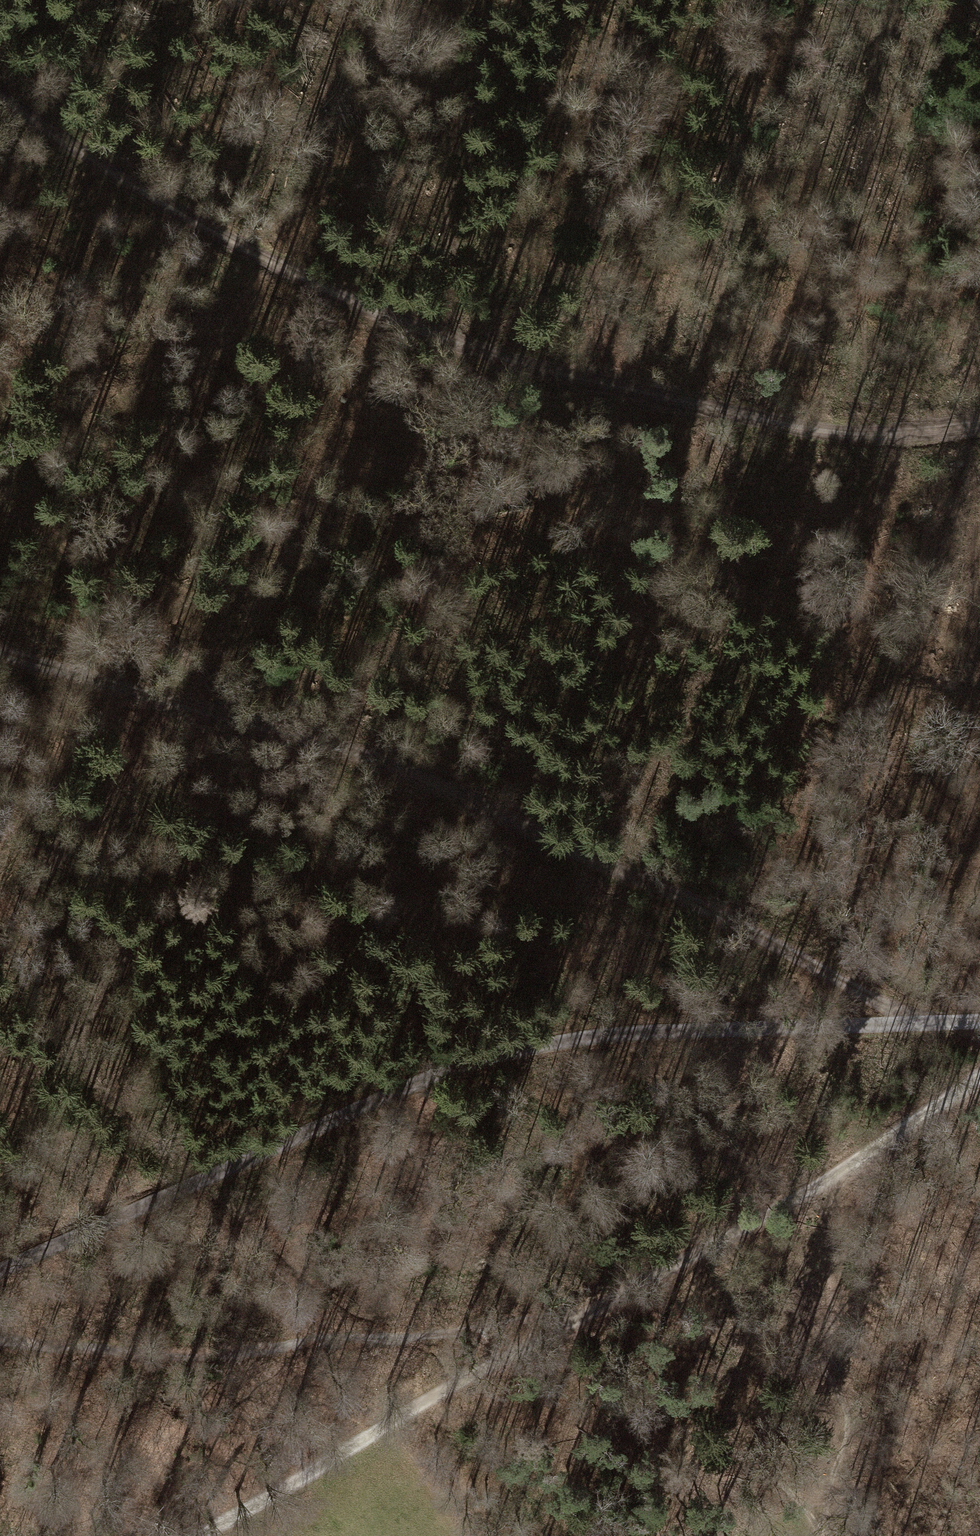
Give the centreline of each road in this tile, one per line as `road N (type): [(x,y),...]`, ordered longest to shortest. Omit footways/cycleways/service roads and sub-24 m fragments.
road 1 (track): [(979,425),(867,434),(796,425),(488,353),(315,289),(162,203),(0,93)]
road 2 (track): [(0,653),(353,750),(667,890),(925,1023)]
road 3 (motorway): [(0,698),(979,531)]
road 4 (motorway): [(979,92),(0,233)]
road 5 (motorway): [(0,462),(979,321)]
road 6 (track): [(581,1316),(408,1340),(165,1355),(0,1338)]
road 7 (track): [(979,1078),(814,1188),(581,1316)]
road 8 (track): [(581,1316),(199,1535)]

